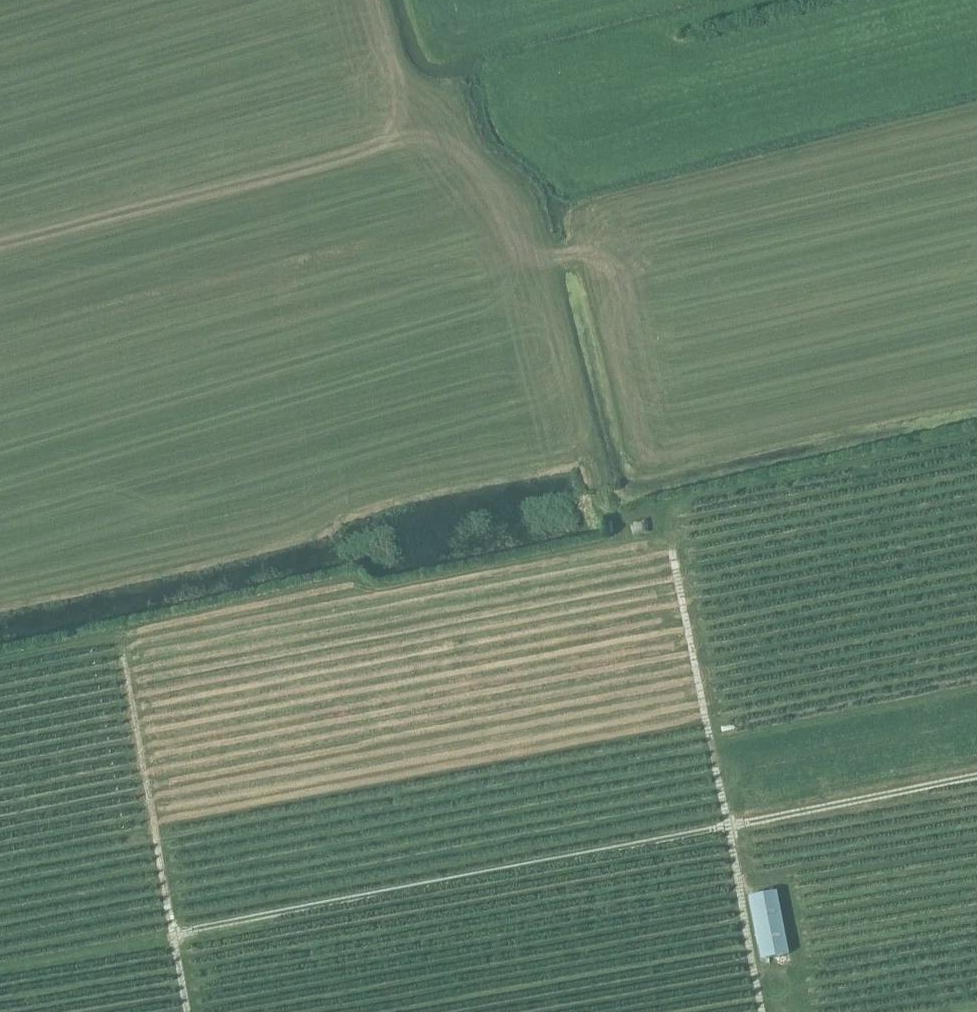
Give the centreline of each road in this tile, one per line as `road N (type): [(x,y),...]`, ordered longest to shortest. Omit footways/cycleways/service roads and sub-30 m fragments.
road 1 (track): [(976,778),(0,969)]
road 2 (track): [(671,526),(765,1011)]
road 3 (track): [(122,657),(189,1011)]

